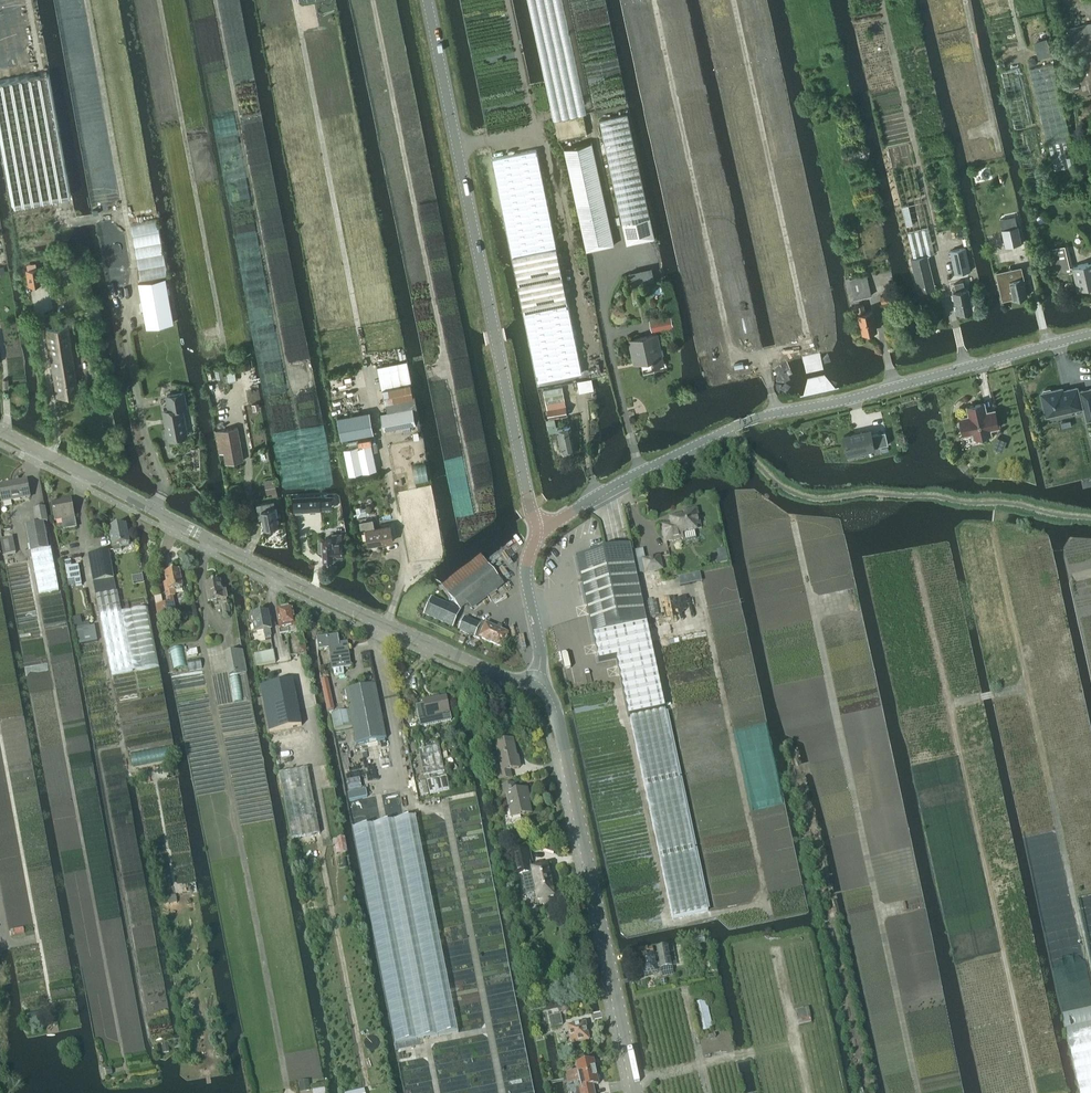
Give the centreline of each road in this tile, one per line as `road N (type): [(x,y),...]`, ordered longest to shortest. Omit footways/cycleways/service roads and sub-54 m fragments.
road 1 (tertiary): [(536,682),(508,678),(294,583),(0,431)]
road 2 (tertiary): [(543,531),(756,418),(1090,332)]
road 3 (unclassified): [(543,531),(529,502),(427,0)]
road 4 (track): [(1034,1092),(917,566)]
road 5 (track): [(1090,976),(992,524)]
road 6 (tertiary): [(638,1092),(555,703),(536,682)]
road 7 (track): [(609,350),(601,298),(606,274),(622,255),(566,0)]
road 8 (track): [(457,148),(535,133),(507,0)]
road 9 (tertiary): [(536,682),(541,649),(526,563),(543,531)]

